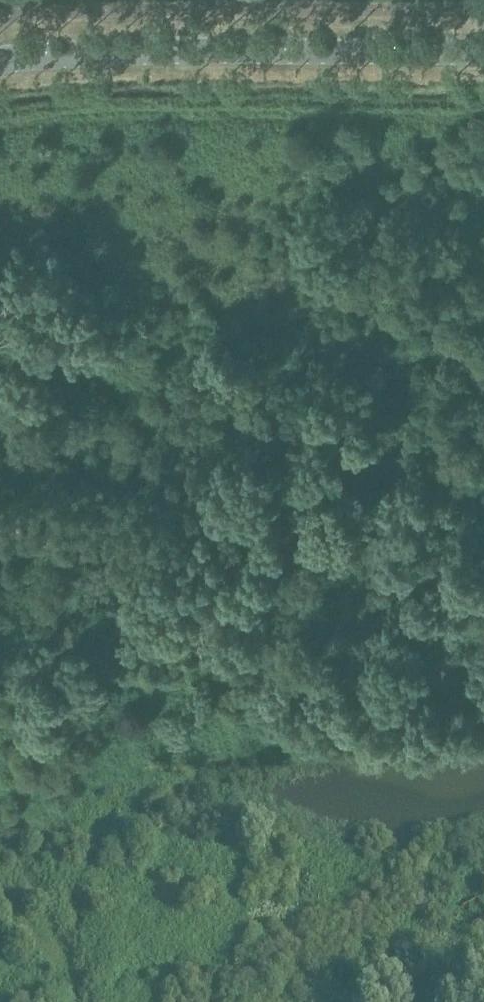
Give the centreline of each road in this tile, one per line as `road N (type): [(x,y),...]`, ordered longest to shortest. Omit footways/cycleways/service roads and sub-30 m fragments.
road 1 (tertiary): [(0,64),(483,55)]

